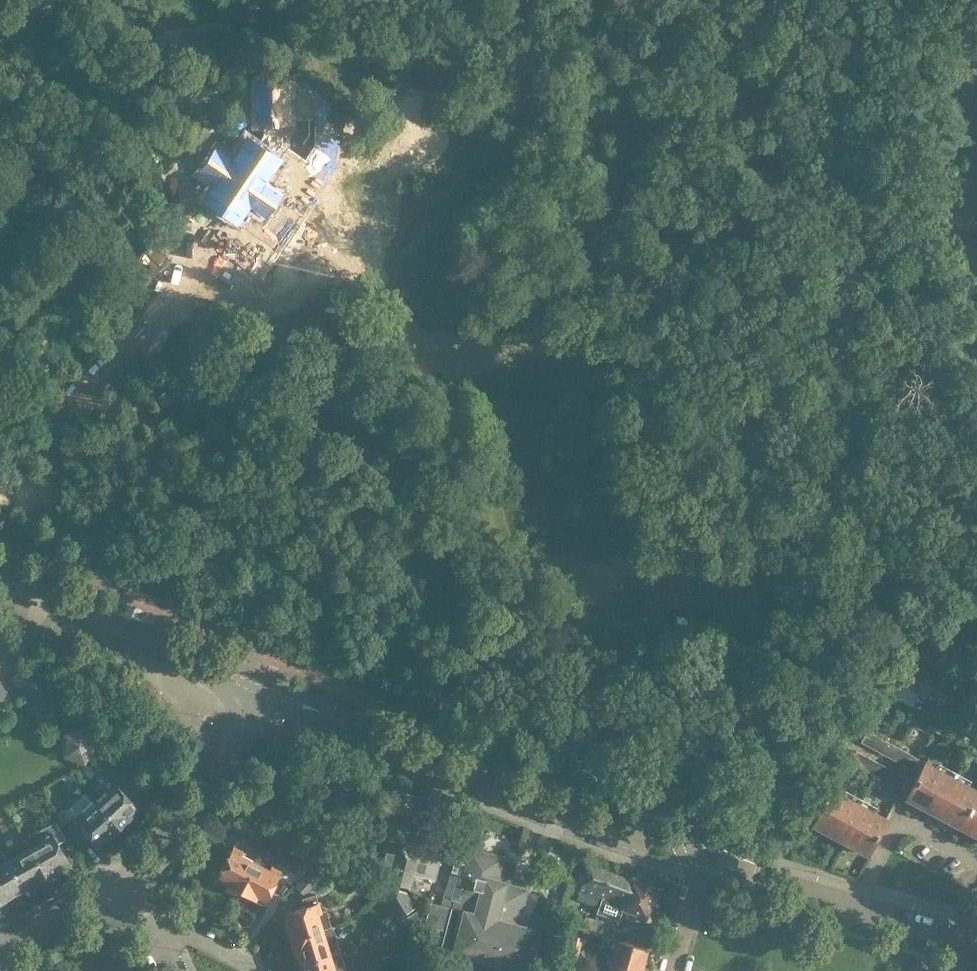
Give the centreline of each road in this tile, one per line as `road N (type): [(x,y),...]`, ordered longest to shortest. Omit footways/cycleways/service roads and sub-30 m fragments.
road 1 (residential): [(707,864),(255,682)]
road 2 (residential): [(255,682),(0,568)]
road 3 (residential): [(129,892),(192,807),(255,682)]
road 4 (residential): [(976,857),(902,826),(858,912)]
road 5 (residential): [(858,912),(707,864)]
road 6 (residential): [(0,951),(79,908),(129,892)]
road 7 (residential): [(252,970),(234,954),(143,921)]

